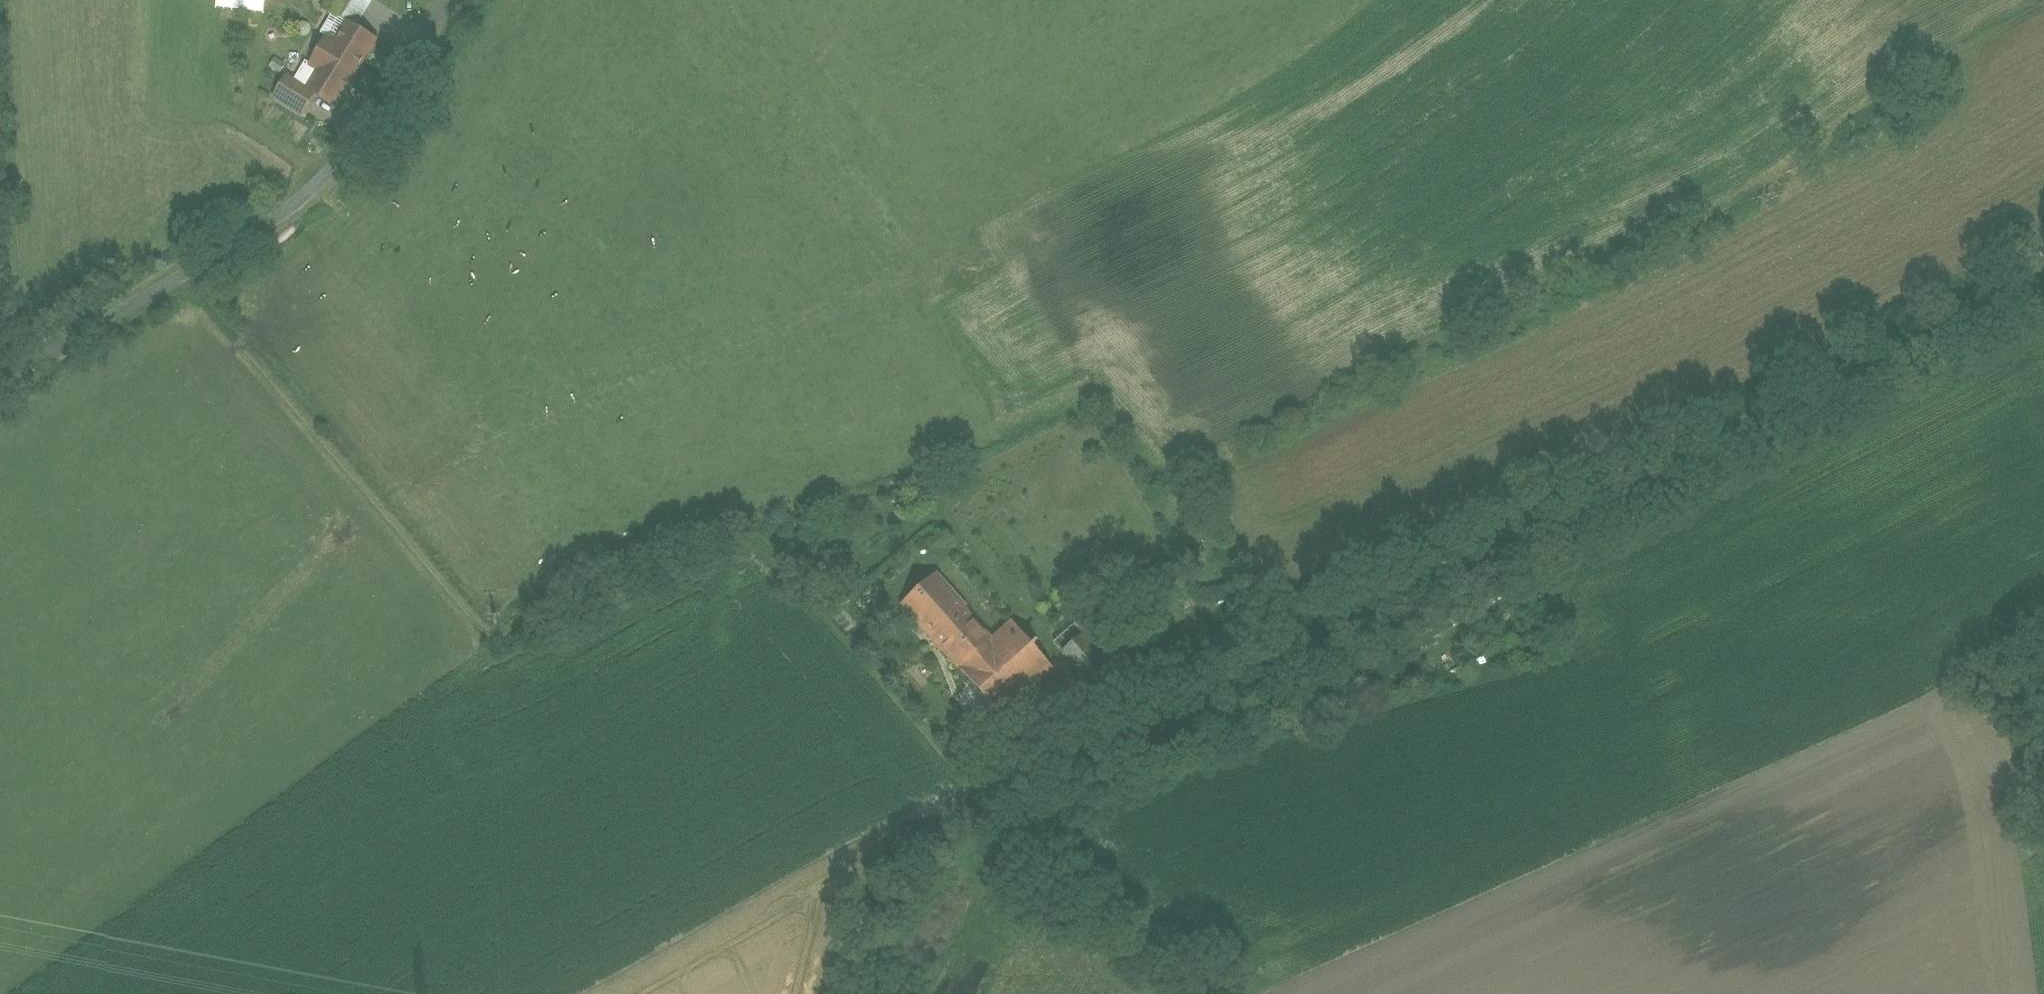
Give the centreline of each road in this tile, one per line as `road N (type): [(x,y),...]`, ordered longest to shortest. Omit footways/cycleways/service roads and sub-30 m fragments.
road 1 (unclassified): [(450,0),(375,122),(338,172),(292,213),(0,388)]

